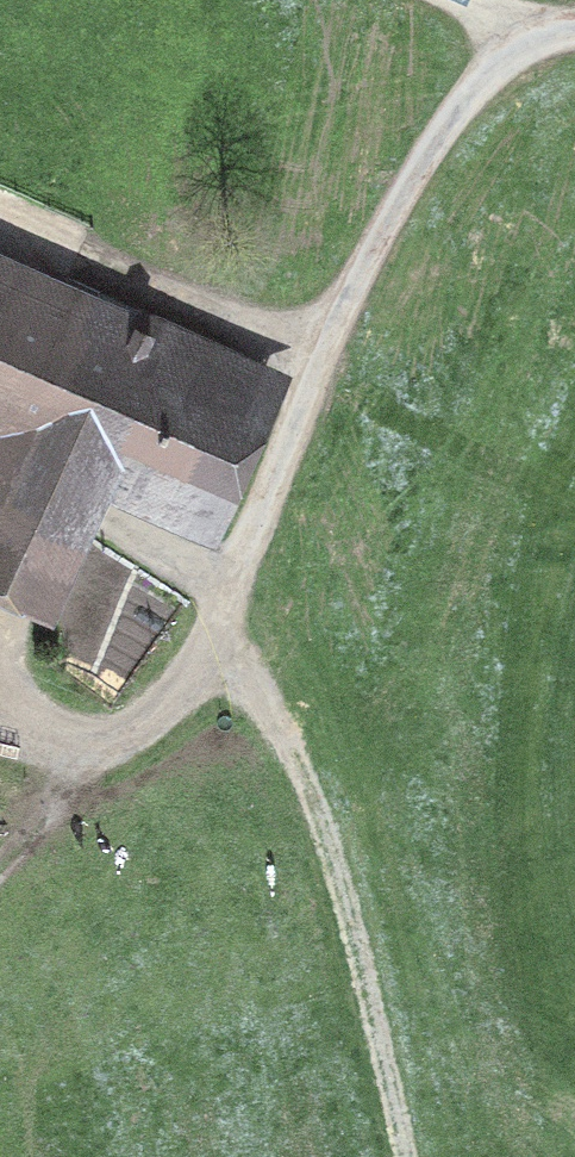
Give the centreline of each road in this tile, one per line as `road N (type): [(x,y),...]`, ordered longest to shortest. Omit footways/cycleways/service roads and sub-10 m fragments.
road 1 (track): [(0,721),(83,743),(113,741),(171,693),(211,631),(321,354),(434,144),(505,59),(574,28)]
road 2 (track): [(405,1156),(327,838),(272,704),(211,631)]

